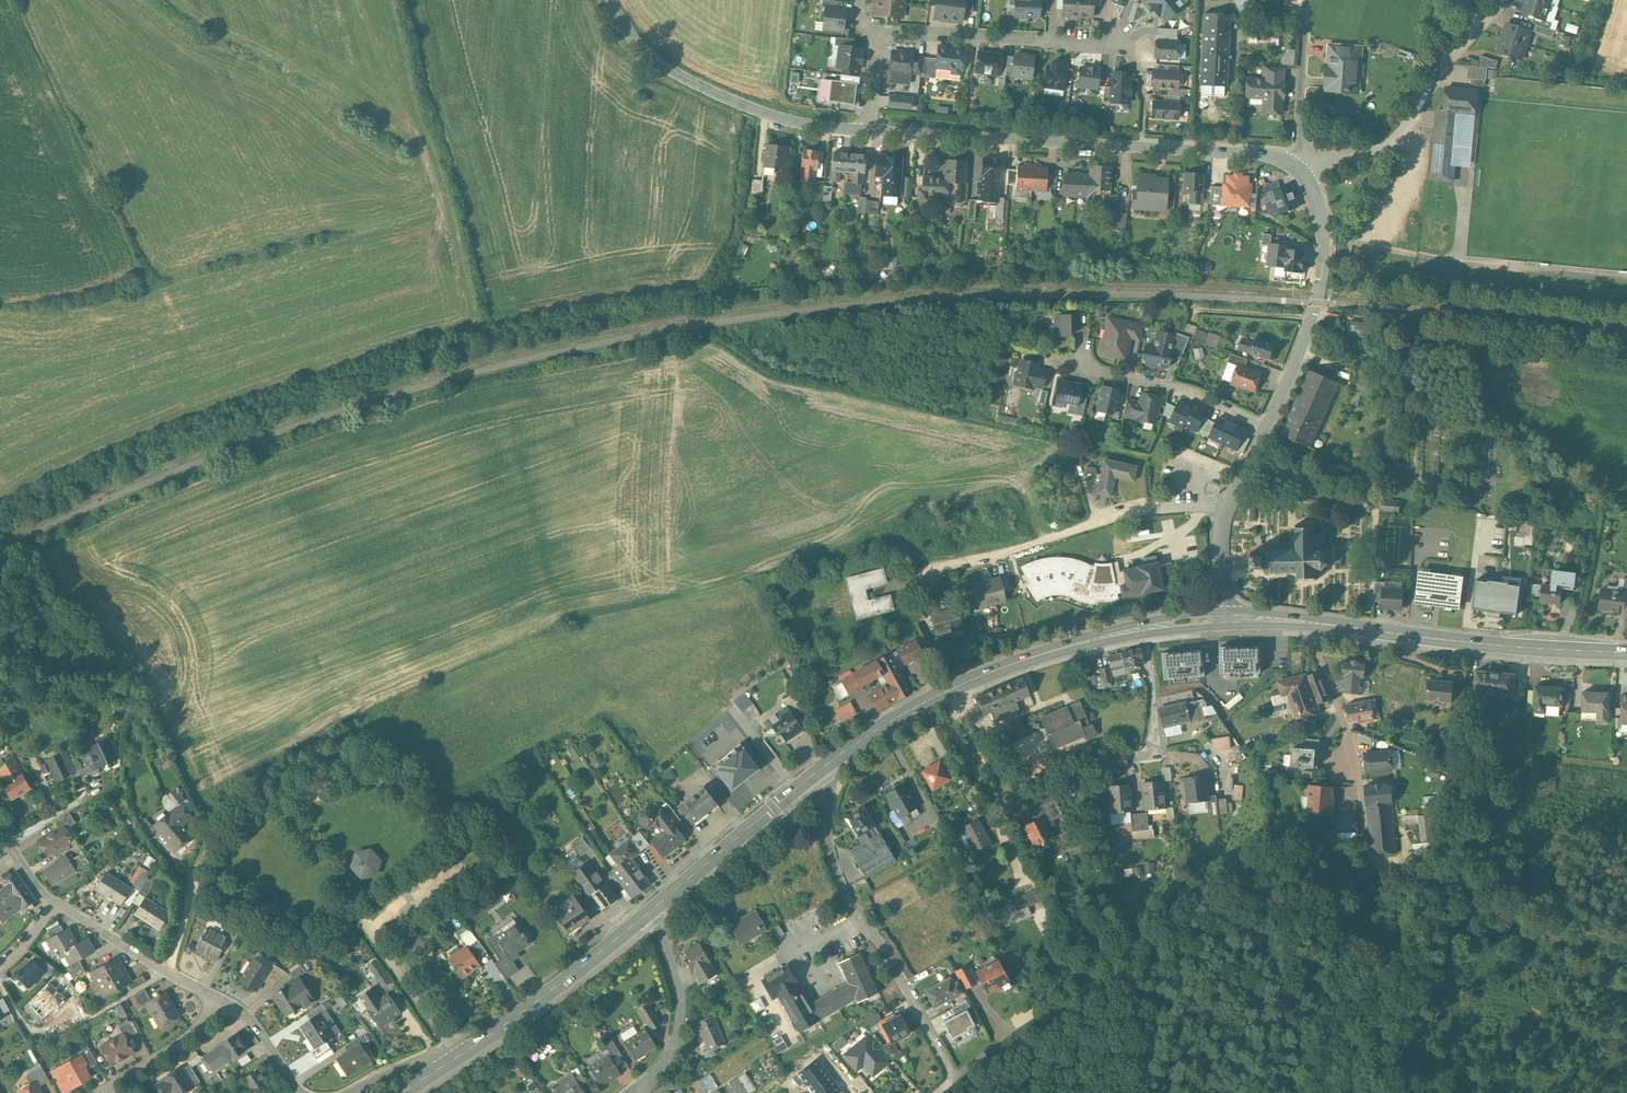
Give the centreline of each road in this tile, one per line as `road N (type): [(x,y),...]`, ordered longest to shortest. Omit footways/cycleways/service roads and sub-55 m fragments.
road 1 (unclassified): [(1291,164),(1268,154),(872,131)]
road 2 (primary): [(1225,617),(1116,632),(1015,661),(905,713),(834,758)]
road 3 (unclassified): [(834,758),(827,826),(833,875),(955,1076)]
road 4 (primary): [(1626,652),(1498,646),(1313,622)]
road 5 (unclassified): [(872,131),(790,119),(713,93),(653,58),(611,0)]
road 6 (residential): [(1224,511),(1160,505),(1100,516),(1032,548),(929,567)]
road 7 (unclassified): [(1267,428),(1307,340),(1323,275),(1324,238),(1308,180)]
road 8 (residential): [(1023,349),(1185,390),(1267,428)]
road 9 (primary): [(834,758),(647,913)]
road 10 (residential): [(1308,180),(1326,161),(1394,143),(1479,29)]
road 11 (residential): [(871,30),(1108,42)]
road 12 (primary): [(647,913),(463,1053)]
road 13 (unclassified): [(649,1092),(678,1040),(683,1011),(667,945),(647,913)]
road 14 (unclassified): [(214,998),(50,898)]
road 15 (residential): [(1359,792),(1313,622)]
road 16 (residential): [(1291,164),(1300,144),(1309,0)]
road 17 (unclassified): [(214,998),(196,1035),(104,1092)]
road 18 (track): [(1369,933),(1374,893),(1359,792)]
road 19 (unclassified): [(306,1092),(250,1017),(214,998)]
road 20 (unclassified): [(463,1053),(451,1047),(343,1092)]

